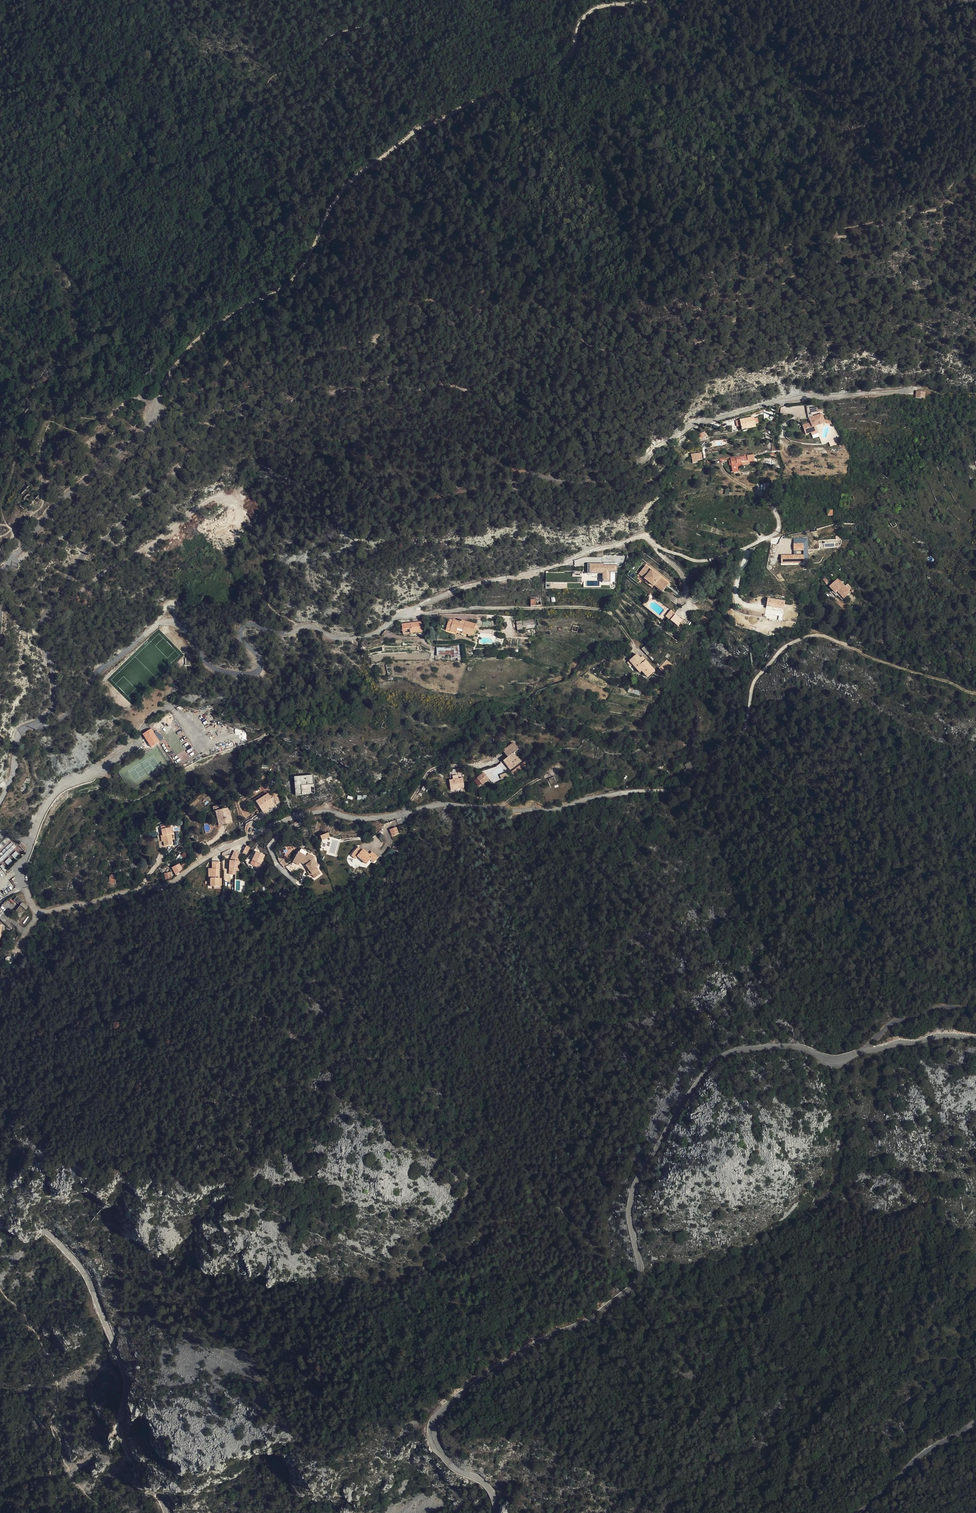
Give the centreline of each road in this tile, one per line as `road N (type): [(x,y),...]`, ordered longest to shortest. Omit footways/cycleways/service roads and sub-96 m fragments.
road 1 (tertiary): [(500,1512),(483,1483),(442,1455),(435,1420),(538,1343),(593,1319),(639,1279),(631,1196),(714,1062),(764,1047),(794,1046),(830,1059),(868,1050)]
road 2 (unclassified): [(808,397),(694,423),(617,479),(564,483),(526,467),(500,420),(471,394),(385,385),(222,422),(153,491)]
road 3 (track): [(163,387),(212,328),(287,287),(307,266),(335,201),(361,174),(412,133),(564,64),(588,15),(654,0)]
road 4 (track): [(501,809),(558,809),(698,783),(746,728),(760,674),(811,635),(975,693)]
road 5 (unclassified): [(407,612),(352,638),(311,628),(279,635),(249,624),(242,641),(261,661),(244,673),(211,664),(183,628),(165,622),(91,678),(61,719),(37,723)]
road 6 (unclassified): [(31,841),(22,877),(31,905),(47,912),(172,883),(225,847),(302,815),(406,812)]
road 7 (tertiary): [(0,1221),(47,1233),(85,1273),(126,1380),(123,1441),(166,1512)]
road 8 (unclassified): [(153,491),(83,554),(44,617),(55,701),(37,723)]
road 9 (track): [(428,614),(597,609),(613,615),(634,644)]
road 10 (track): [(27,552),(60,502),(151,424),(163,387)]
road 11 (unclassified): [(169,706),(127,749),(62,786),(31,841)]
road 12 (unclassified): [(975,1422),(931,1448),(858,1512)]
road 13 (unclassified): [(27,552),(153,491)]
road 14 (unclassified): [(868,1050),(898,1021),(975,1008)]

